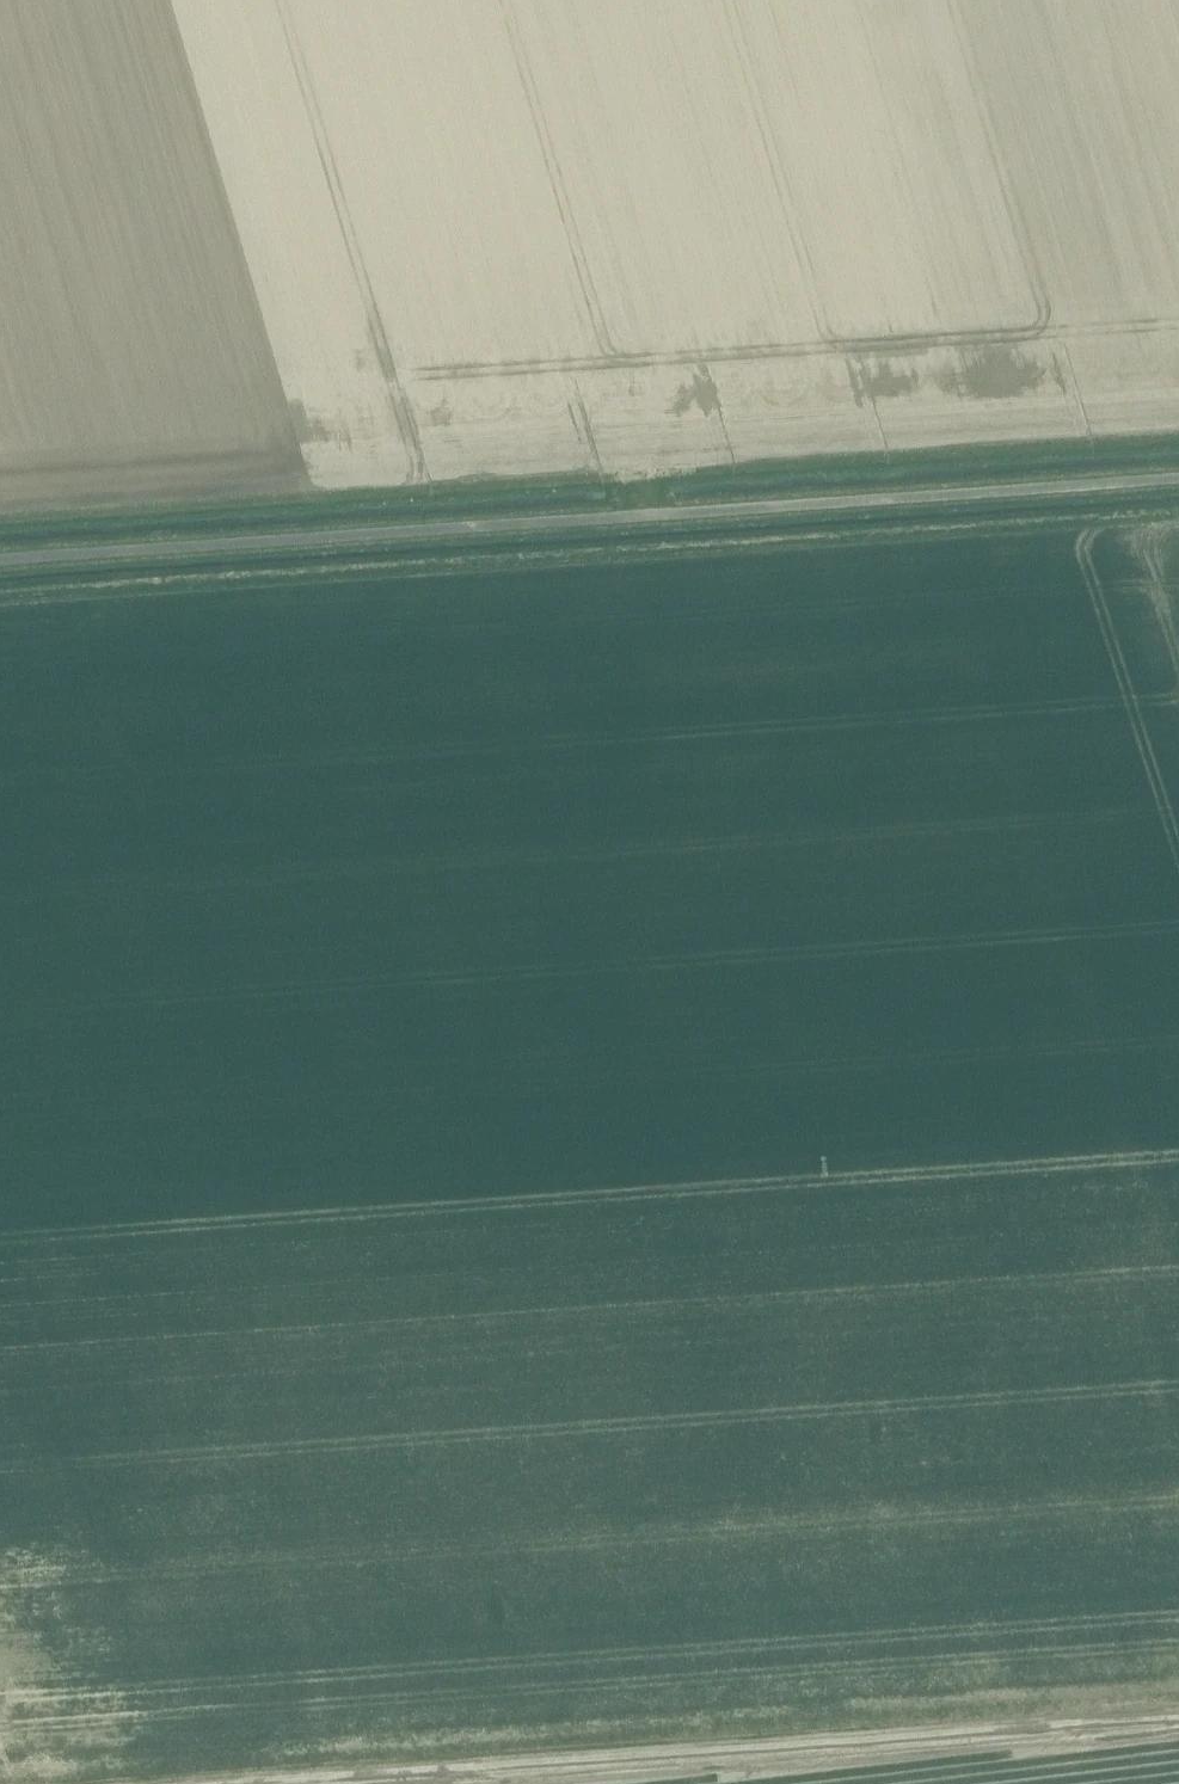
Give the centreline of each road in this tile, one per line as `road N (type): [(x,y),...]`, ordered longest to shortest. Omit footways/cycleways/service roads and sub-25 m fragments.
road 1 (track): [(0,560),(1178,479)]

